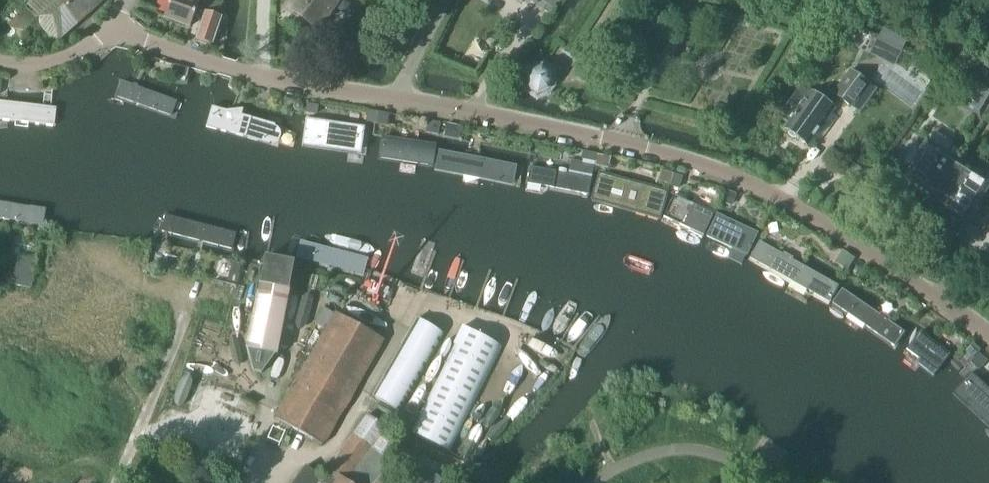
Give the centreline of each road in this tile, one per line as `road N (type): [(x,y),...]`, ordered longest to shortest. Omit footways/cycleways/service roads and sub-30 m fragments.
road 1 (unclassified): [(988,335),(763,191),(622,144),(400,100)]
road 2 (unclassified): [(400,100),(247,74),(108,29)]

